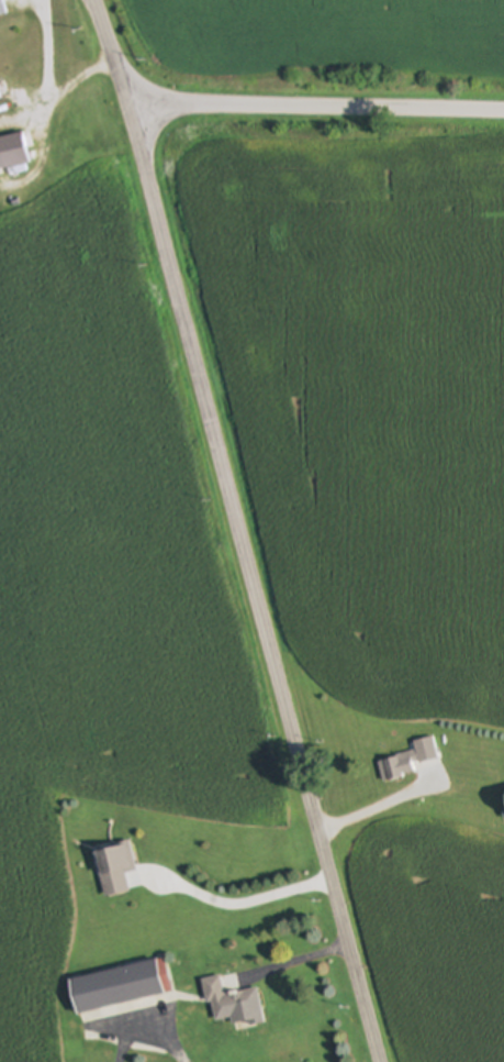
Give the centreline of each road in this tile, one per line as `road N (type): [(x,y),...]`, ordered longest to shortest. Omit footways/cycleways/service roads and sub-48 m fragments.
road 1 (residential): [(94,0),(249,550),(381,1061)]
road 2 (residential): [(503,115),(130,110)]

